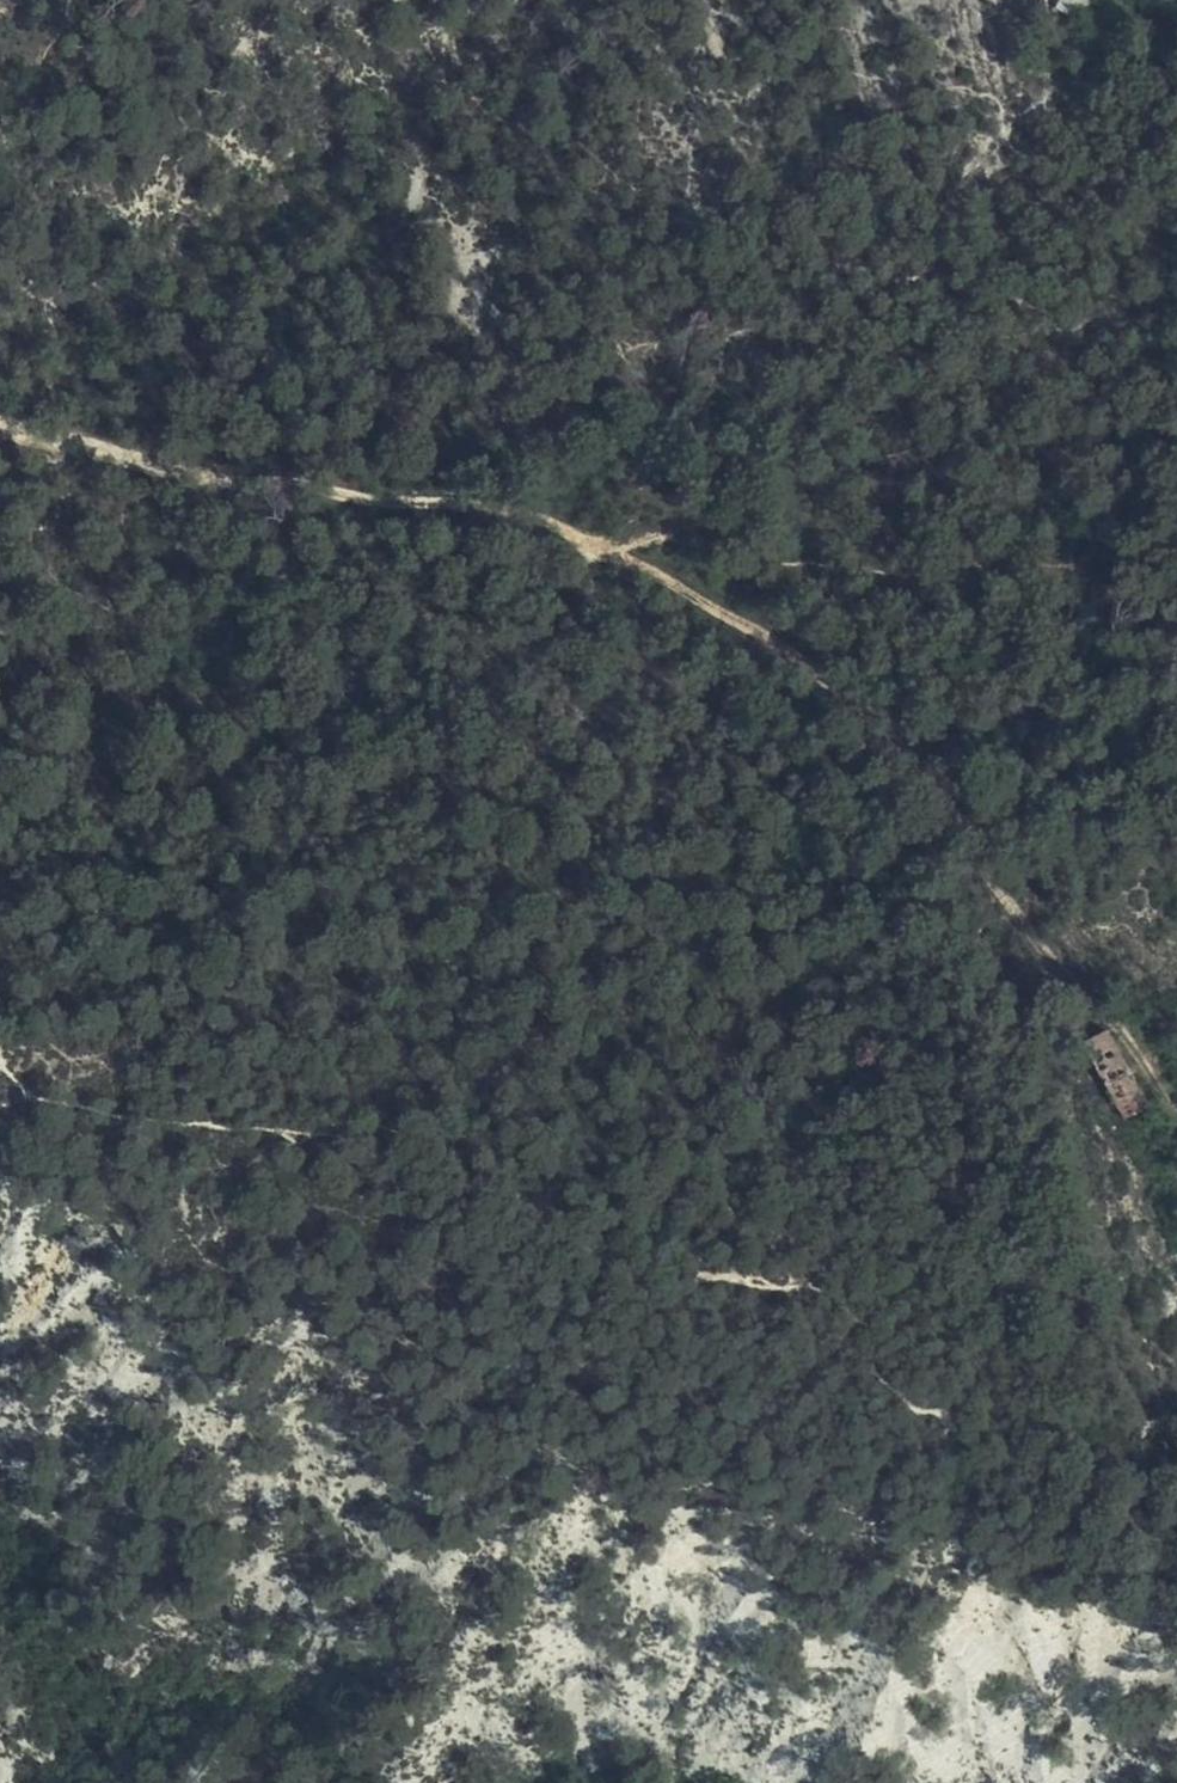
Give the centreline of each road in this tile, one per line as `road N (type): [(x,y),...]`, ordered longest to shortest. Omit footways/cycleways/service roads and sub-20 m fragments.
road 1 (track): [(0,443),(382,507),(538,515),(608,561),(808,652),(1128,1020),(1176,1103)]
road 2 (track): [(608,561),(690,541),(867,565),(968,564),(981,520),(941,419),(943,347),(1147,289),(1141,186),(1078,99),(1046,0)]

